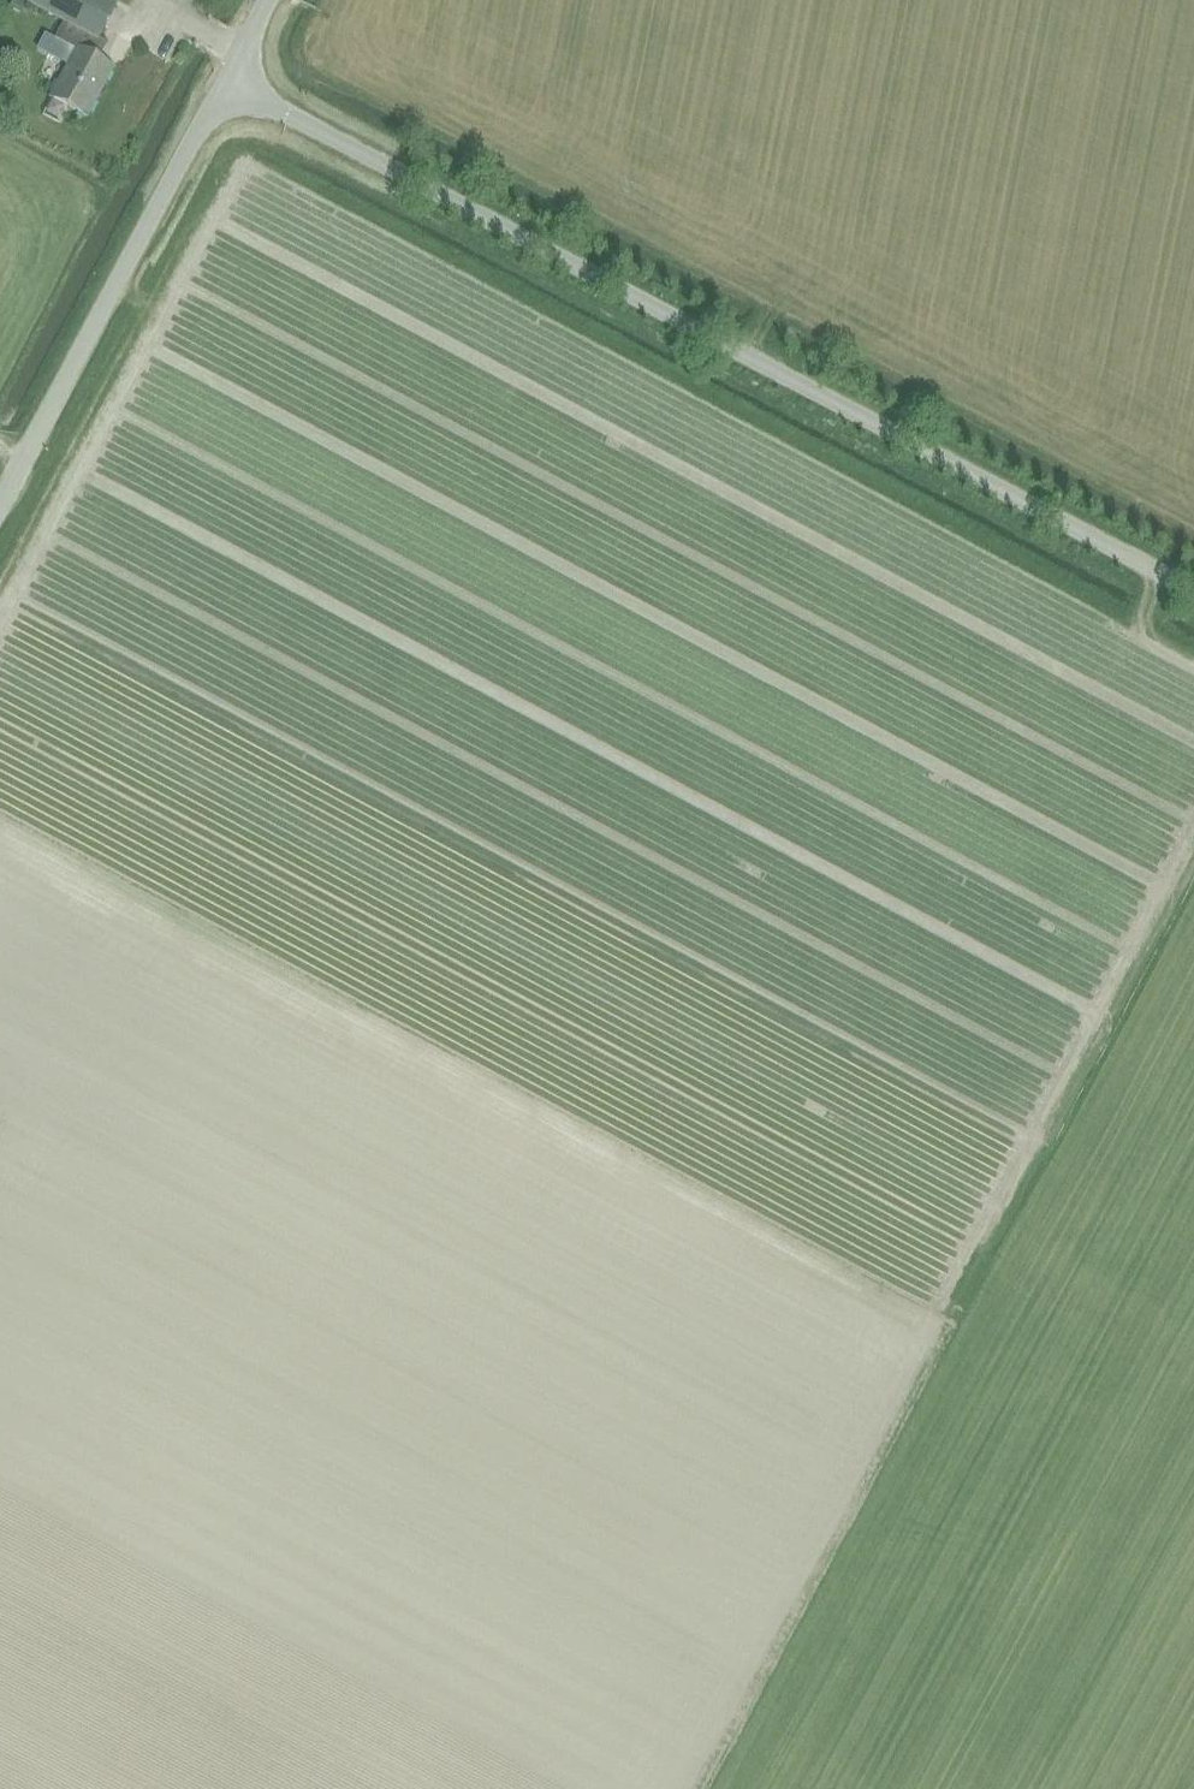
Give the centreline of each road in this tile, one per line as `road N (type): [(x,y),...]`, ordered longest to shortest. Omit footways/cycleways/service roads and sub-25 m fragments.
road 1 (unclassified): [(1193,594),(227,79)]
road 2 (unclassified): [(0,503),(227,79)]

